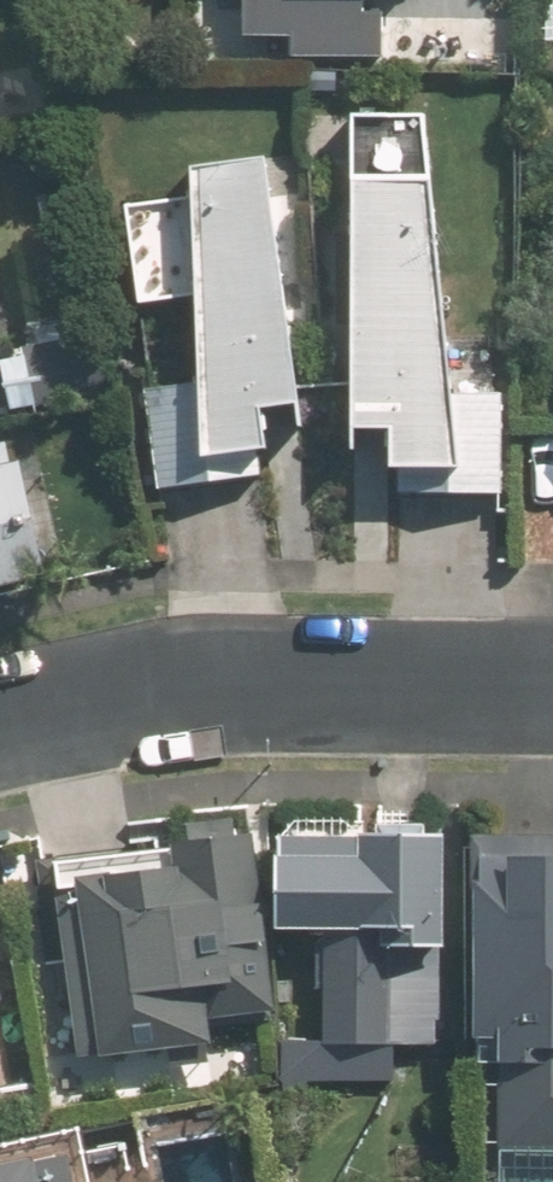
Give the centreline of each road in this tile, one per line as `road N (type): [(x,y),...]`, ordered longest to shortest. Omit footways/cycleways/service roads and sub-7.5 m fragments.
road 1 (residential): [(552,673),(203,670),(0,718)]

